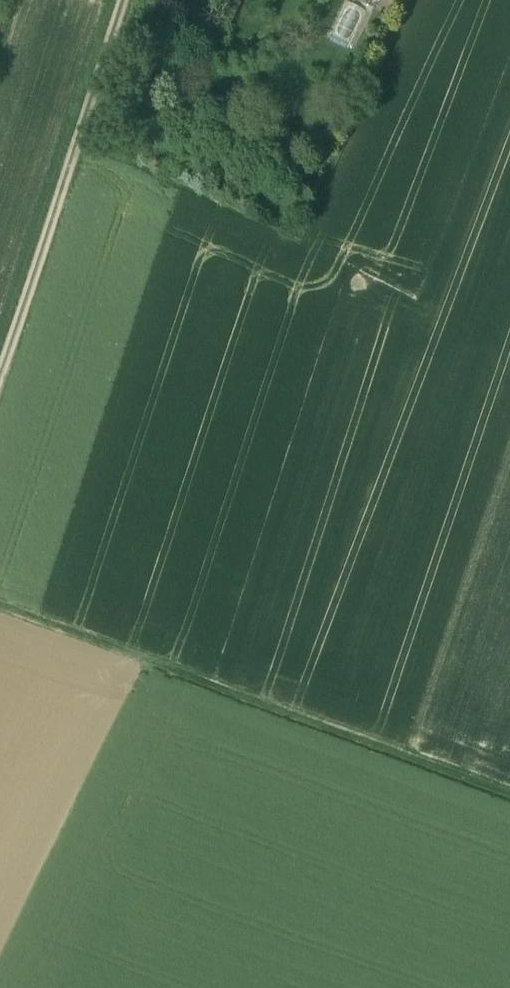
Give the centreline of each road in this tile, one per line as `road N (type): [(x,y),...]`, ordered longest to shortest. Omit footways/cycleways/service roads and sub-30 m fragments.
road 1 (track): [(509,804),(0,615)]
road 2 (track): [(0,428),(139,0)]

